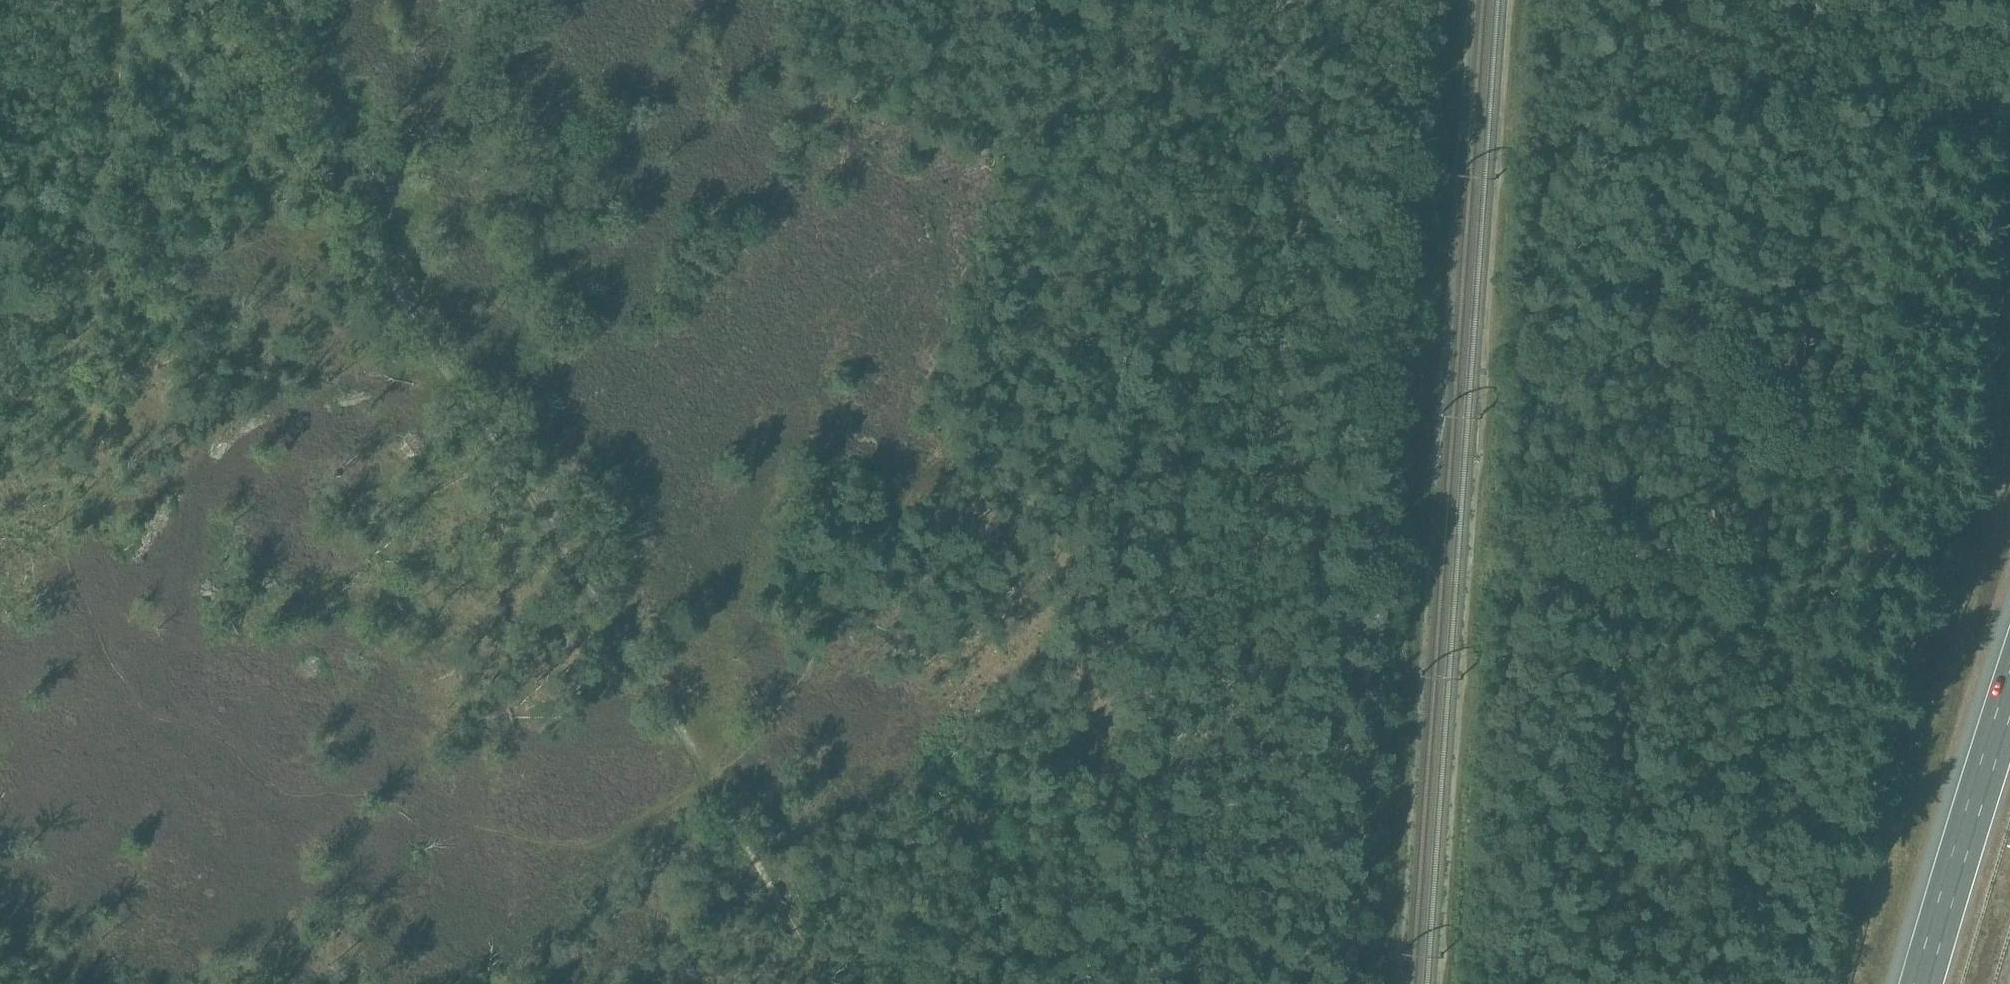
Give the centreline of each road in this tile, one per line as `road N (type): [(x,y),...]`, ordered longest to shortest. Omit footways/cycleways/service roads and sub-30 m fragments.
road 1 (track): [(1199,983),(1193,944),(1283,322),(1277,0)]
road 2 (motorway): [(2009,692),(1922,983)]

